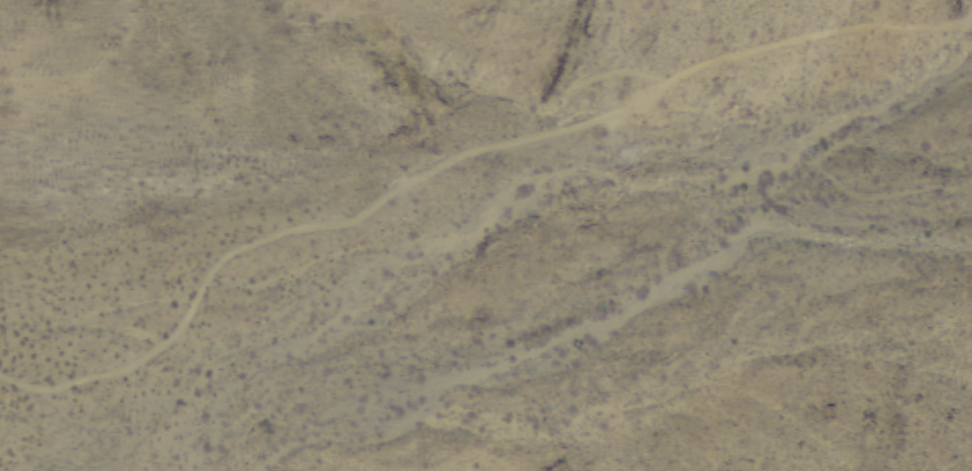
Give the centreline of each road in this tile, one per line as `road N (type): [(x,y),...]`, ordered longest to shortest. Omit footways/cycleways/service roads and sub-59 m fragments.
road 1 (track): [(971,18),(954,31),(835,29),(721,53),(565,124),(433,165),(345,223),(254,237),(207,271),(164,334),(109,377),(32,393),(0,380)]

